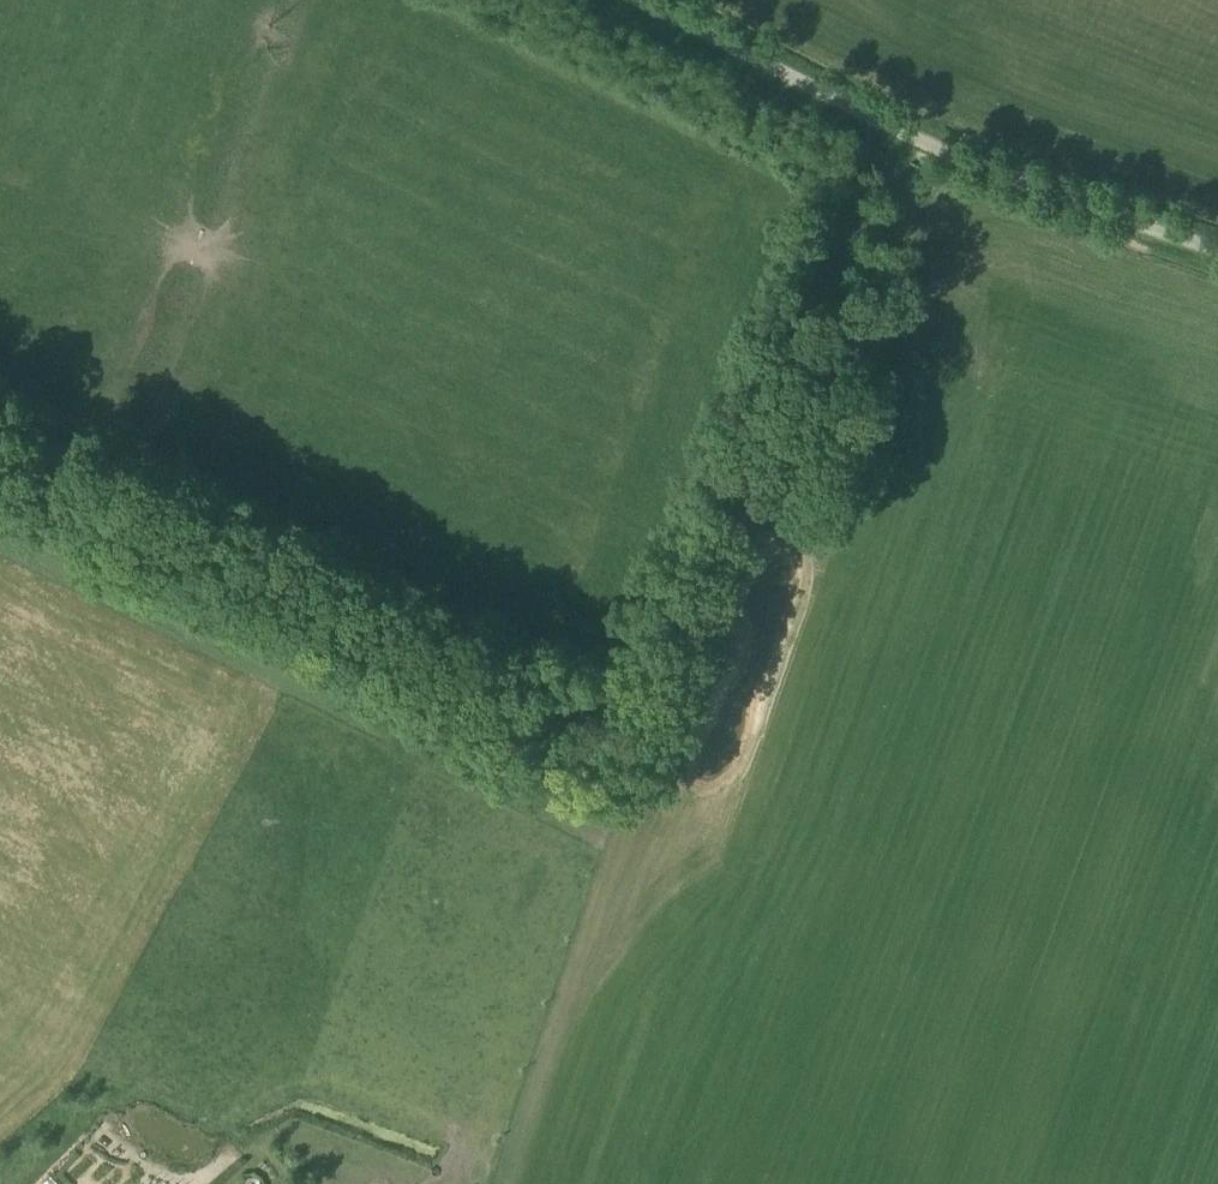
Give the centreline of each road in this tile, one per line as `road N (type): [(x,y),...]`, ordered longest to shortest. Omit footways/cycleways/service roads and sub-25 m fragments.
road 1 (unclassified): [(1217,248),(985,167),(640,0)]

